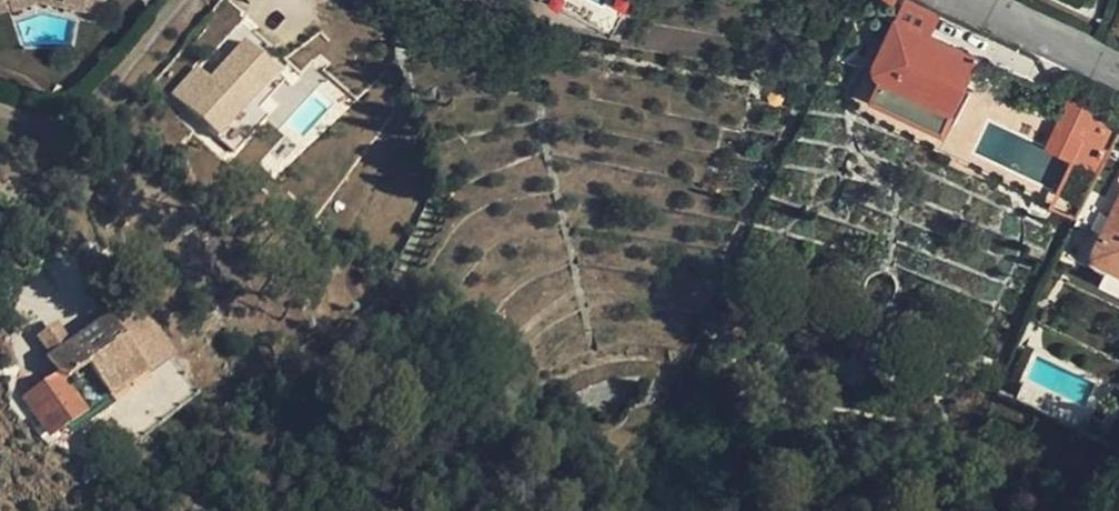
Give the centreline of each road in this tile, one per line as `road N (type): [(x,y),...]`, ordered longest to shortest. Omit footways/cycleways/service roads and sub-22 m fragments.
road 1 (residential): [(968,0),(1118,69)]

